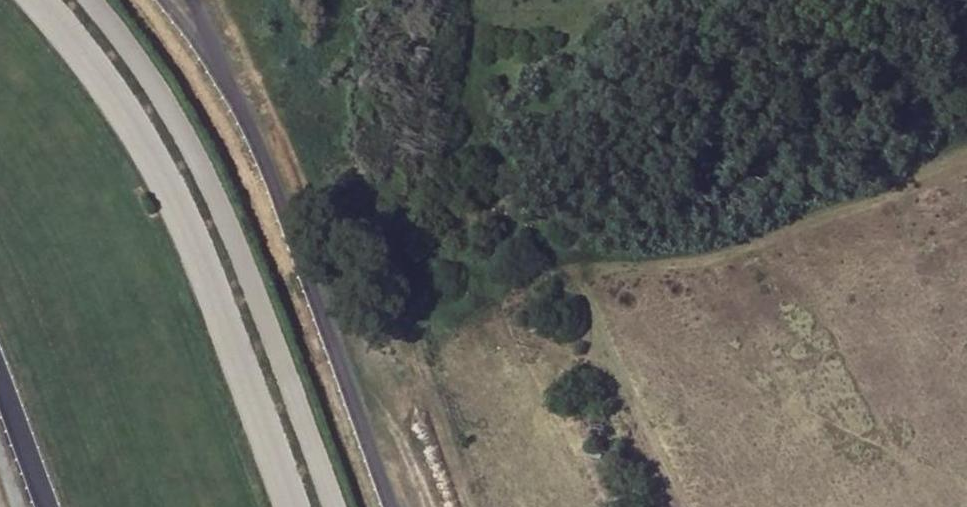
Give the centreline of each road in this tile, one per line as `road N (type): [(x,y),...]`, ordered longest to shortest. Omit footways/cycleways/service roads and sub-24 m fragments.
road 1 (track): [(470,10),(522,22),(603,19),(663,0)]
road 2 (track): [(482,170),(469,105),(470,0)]

